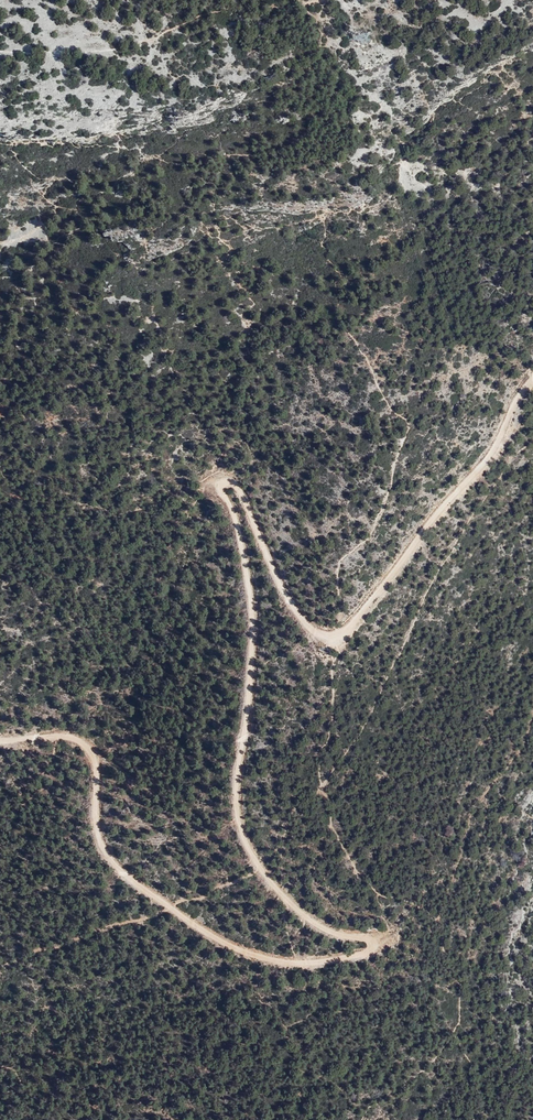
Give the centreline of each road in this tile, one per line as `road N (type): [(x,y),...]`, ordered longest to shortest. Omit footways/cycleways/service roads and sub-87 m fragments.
road 1 (track): [(532,378),(502,437),(331,638),(300,618),(246,502),(225,478),(219,482),(244,563),(250,667),(234,809),(259,869),(328,927),(363,937),(373,945),(365,955),(305,961),(237,951),(118,867),(101,841),(90,747),(63,731),(0,740)]

